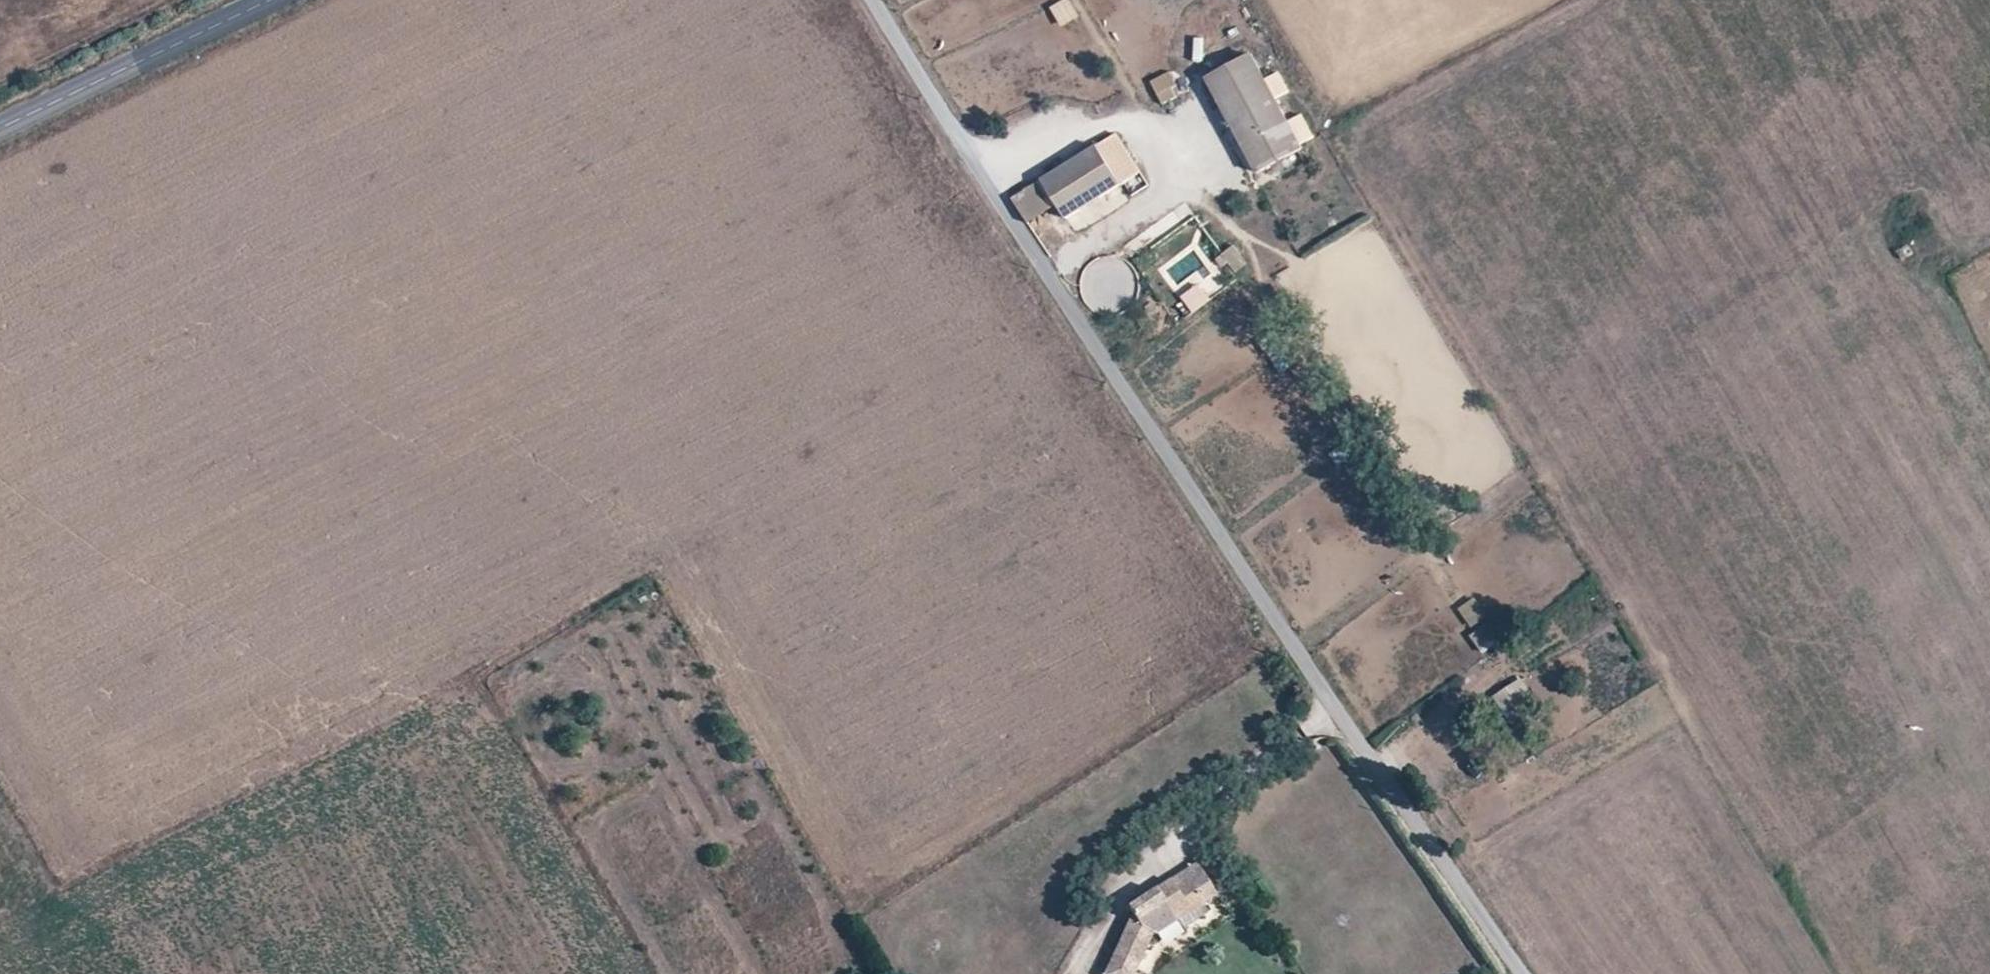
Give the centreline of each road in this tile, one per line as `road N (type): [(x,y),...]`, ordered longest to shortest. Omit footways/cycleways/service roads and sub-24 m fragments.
road 1 (unclassified): [(872,0),(952,137),(1519,973)]
road 2 (tertiary): [(266,0),(0,127)]

